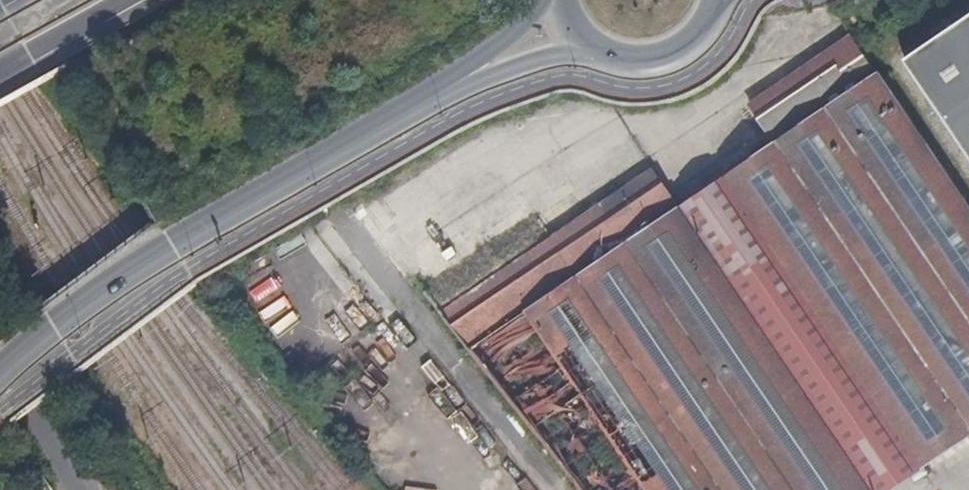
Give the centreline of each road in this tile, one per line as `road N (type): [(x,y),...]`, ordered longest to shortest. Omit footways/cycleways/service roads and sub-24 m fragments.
road 1 (tertiary): [(0,364),(157,247),(476,71)]
road 2 (unclassified): [(0,361),(78,489)]
road 3 (trunk): [(0,64),(118,0)]
road 4 (secondary): [(605,51),(657,58),(702,32),(717,10)]
road 5 (tertiary): [(476,71),(605,51)]

